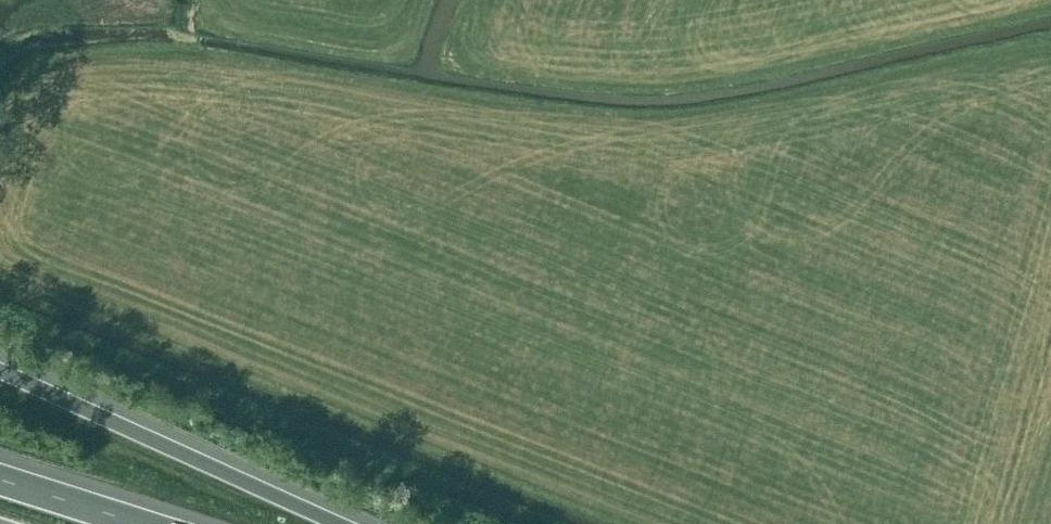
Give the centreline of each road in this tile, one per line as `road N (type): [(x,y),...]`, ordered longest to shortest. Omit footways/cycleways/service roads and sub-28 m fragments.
road 1 (motorway): [(341,523),(0,370)]
road 2 (motorway): [(141,523),(0,480)]

